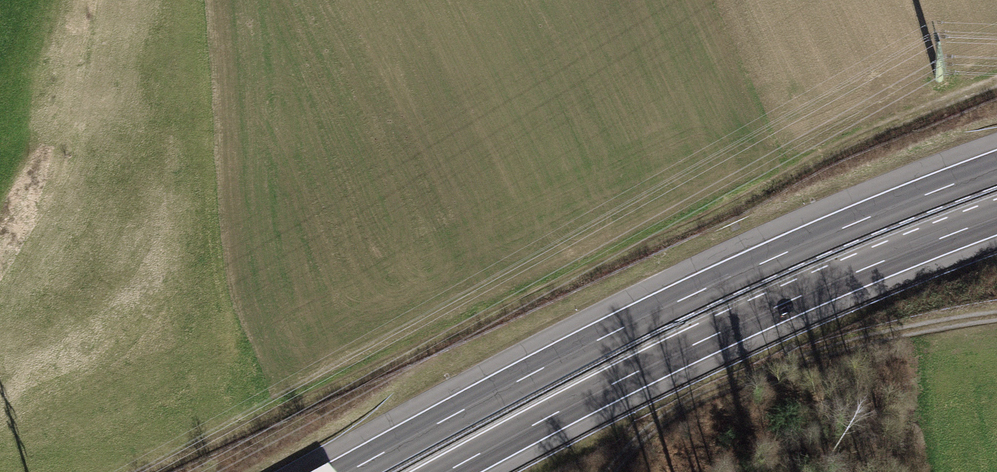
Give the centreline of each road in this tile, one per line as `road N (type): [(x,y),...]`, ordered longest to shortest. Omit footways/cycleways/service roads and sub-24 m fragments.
road 1 (track): [(167,471),(863,136),(996,82)]
road 2 (motorway): [(996,167),(686,296),(346,471)]
road 3 (motorway): [(448,471),(706,340),(996,218)]
road 4 (track): [(996,316),(797,359),(690,401),(626,450),(613,471)]

